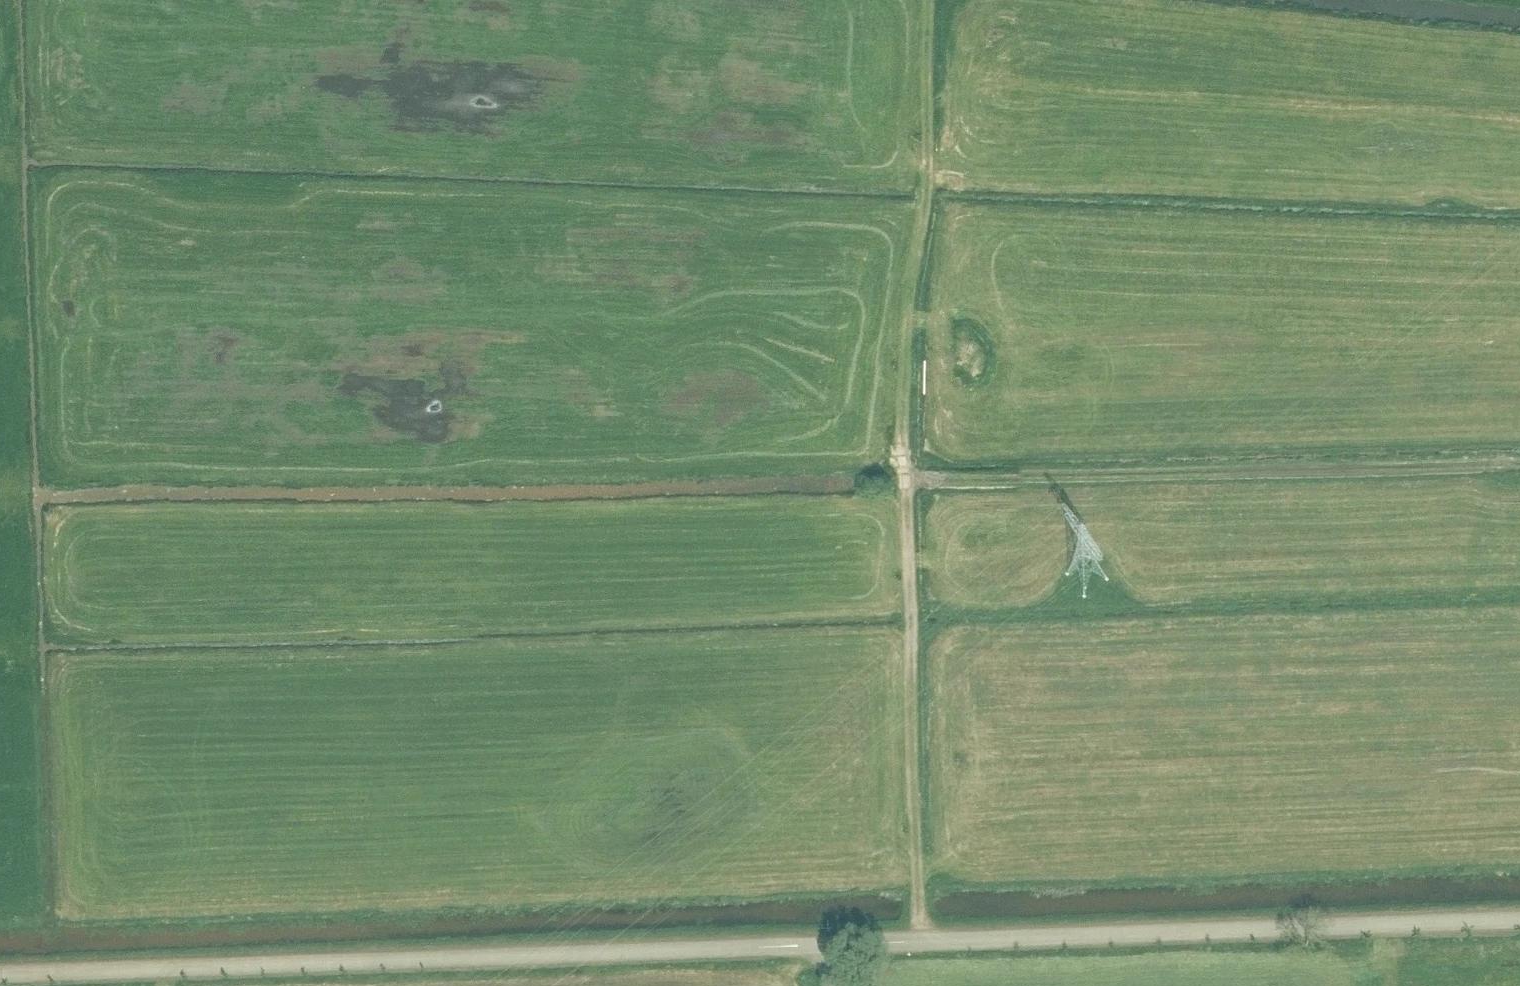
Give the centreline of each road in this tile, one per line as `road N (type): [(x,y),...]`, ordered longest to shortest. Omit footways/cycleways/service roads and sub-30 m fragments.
road 1 (unclassified): [(829,945),(0,975)]
road 2 (unclassified): [(829,945),(1519,920)]

